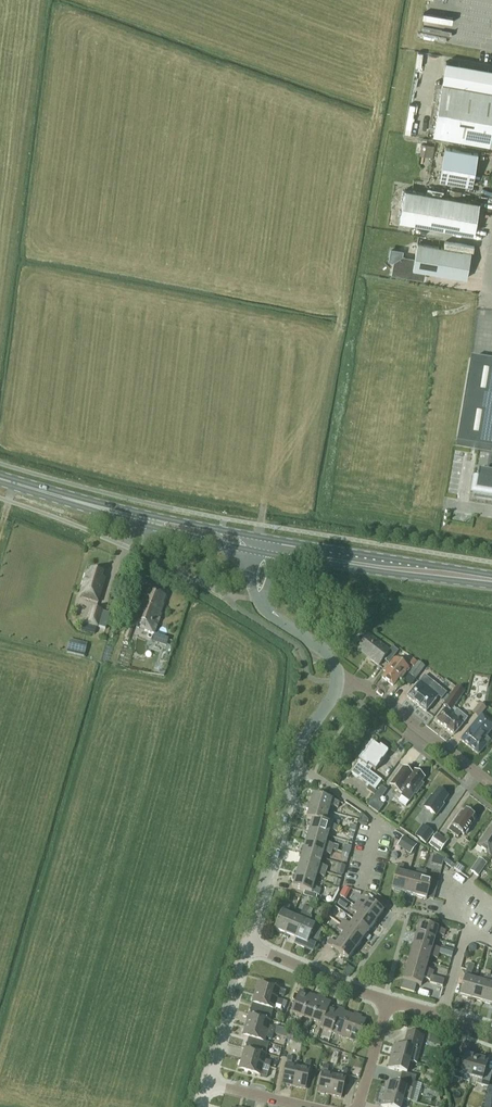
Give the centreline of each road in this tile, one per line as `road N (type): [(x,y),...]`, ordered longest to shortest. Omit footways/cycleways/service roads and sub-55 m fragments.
road 1 (primary): [(252,551),(491,586)]
road 2 (primary): [(491,574),(256,537)]
road 3 (unclassified): [(491,785),(365,686),(336,682)]
road 4 (residential): [(246,943),(291,762)]
road 5 (residential): [(362,886),(373,819),(291,762)]
road 6 (unclassified): [(117,542),(229,597),(259,600)]
road 7 (residential): [(388,1000),(246,943)]
road 8 (residential): [(205,1083),(246,943)]
road 9 (primary): [(256,537),(122,514)]
road 10 (primary): [(122,514),(252,551)]
road 11 (primary): [(0,480),(122,514)]

